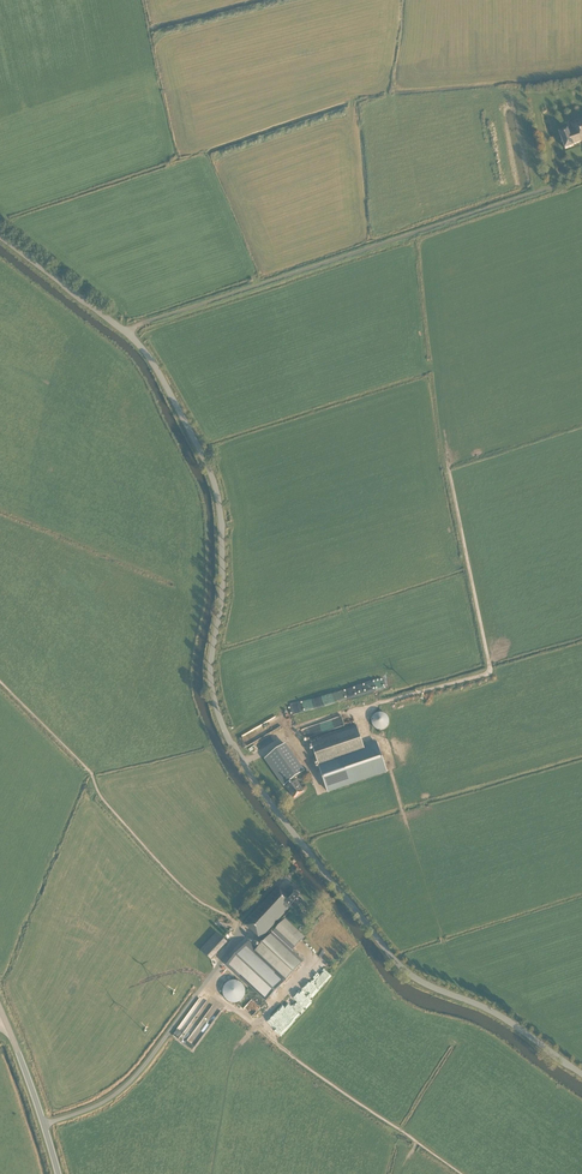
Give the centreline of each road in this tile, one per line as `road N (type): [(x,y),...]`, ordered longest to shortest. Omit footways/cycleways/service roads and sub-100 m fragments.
road 1 (tertiary): [(581,1076),(489,1011),(399,967),(247,772),(212,689),(223,583),(211,475),(143,352),(0,237)]
road 2 (track): [(0,681),(91,773),(102,799),(187,891),(240,925)]
road 3 (tertiary): [(58,1173),(0,1009)]

